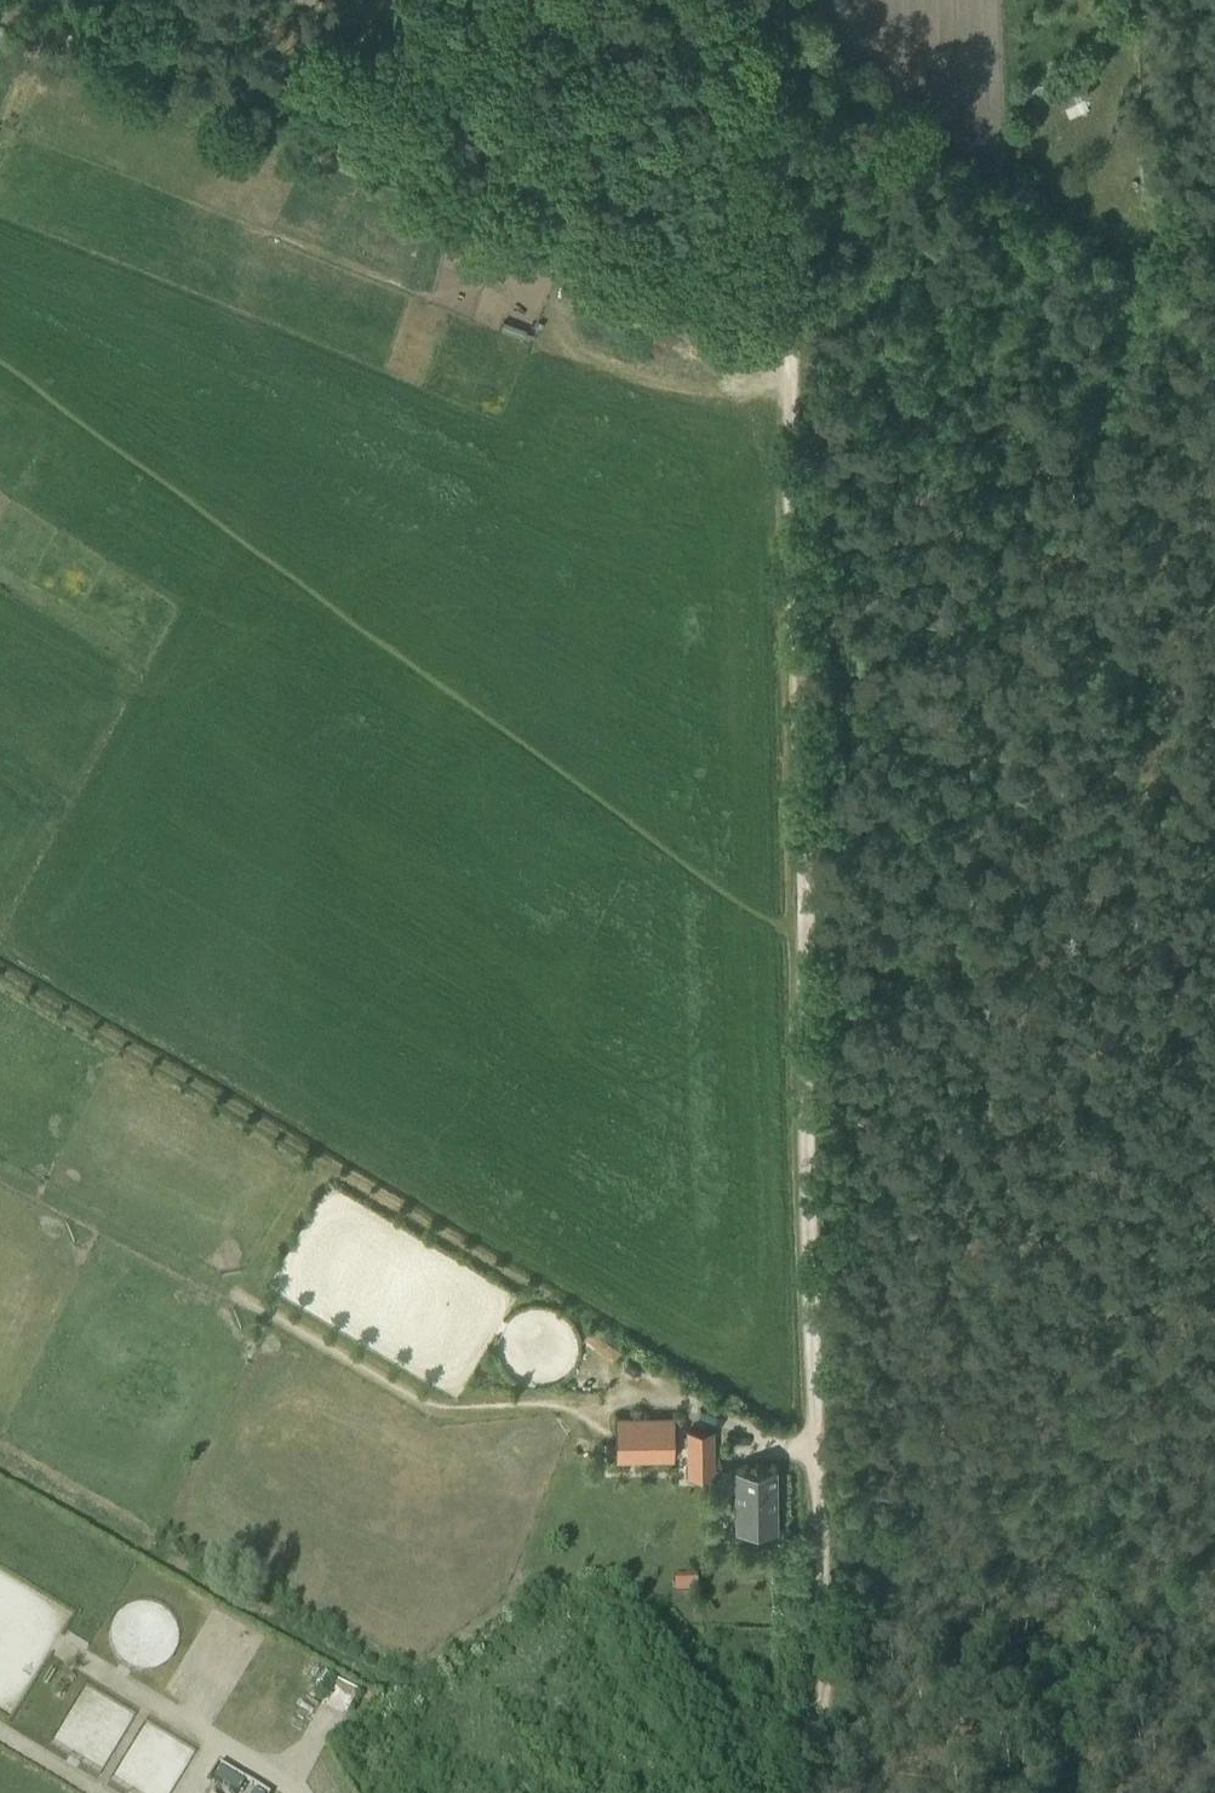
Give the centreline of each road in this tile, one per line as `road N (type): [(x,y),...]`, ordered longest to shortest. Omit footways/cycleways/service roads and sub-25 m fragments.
road 1 (track): [(1214,980),(987,1132)]
road 2 (track): [(1152,0),(1157,79),(1197,160),(1214,171)]

